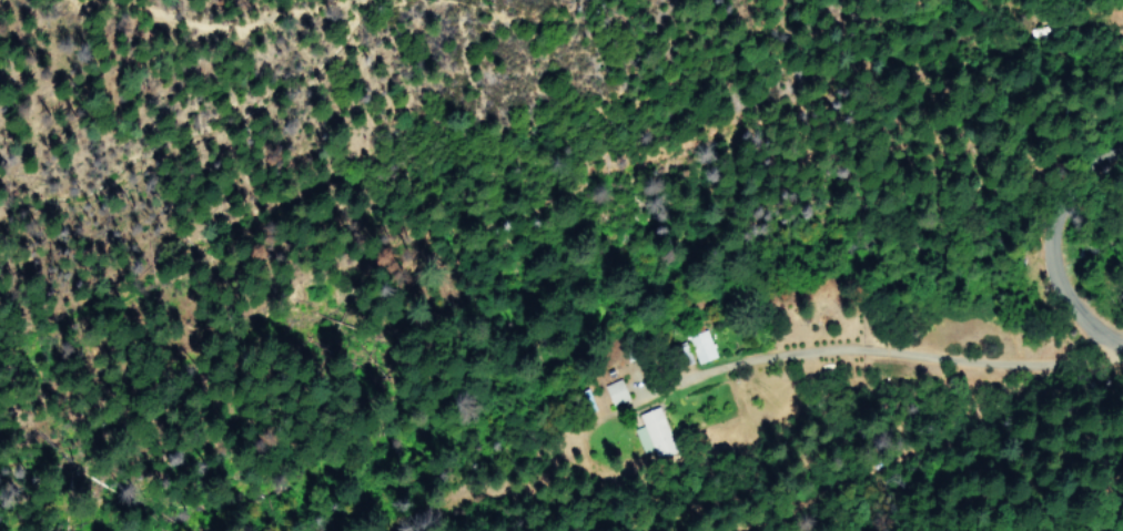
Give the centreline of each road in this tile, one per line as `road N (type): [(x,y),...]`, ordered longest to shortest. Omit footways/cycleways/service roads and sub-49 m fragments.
road 1 (residential): [(1122,346),(1076,309),(1051,254),(1086,200),(1122,165)]

